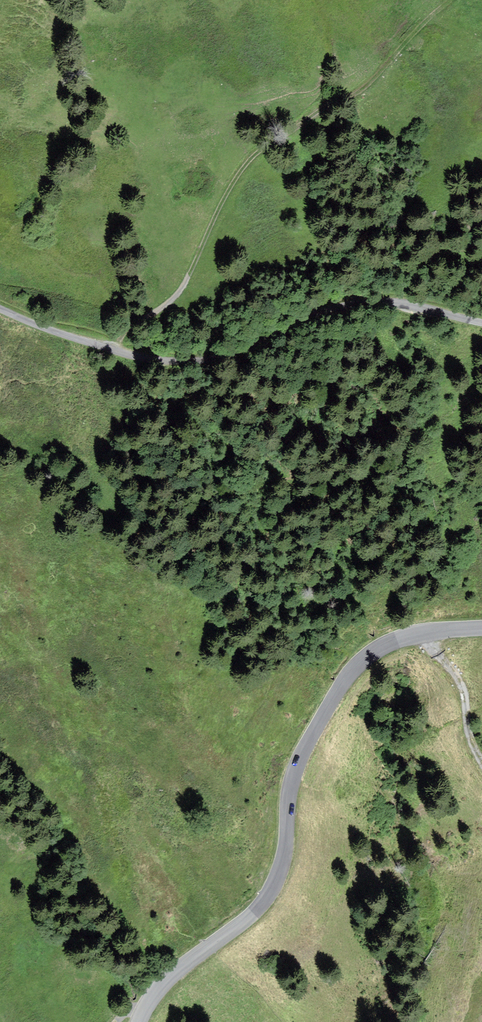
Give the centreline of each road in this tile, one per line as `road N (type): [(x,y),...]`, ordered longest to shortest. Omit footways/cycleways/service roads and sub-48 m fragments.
road 1 (tertiary): [(481,628),(401,638),(349,676),(299,762),(273,887),(163,984),(139,1021)]
road 2 (unclassified): [(481,323),(367,302),(293,321),(227,354),(171,362),(73,338),(0,309)]
road 3 (track): [(117,351),(123,337),(182,288),(246,164),(368,84),(448,0)]
road 4 (track): [(424,633),(459,682),(481,762)]

